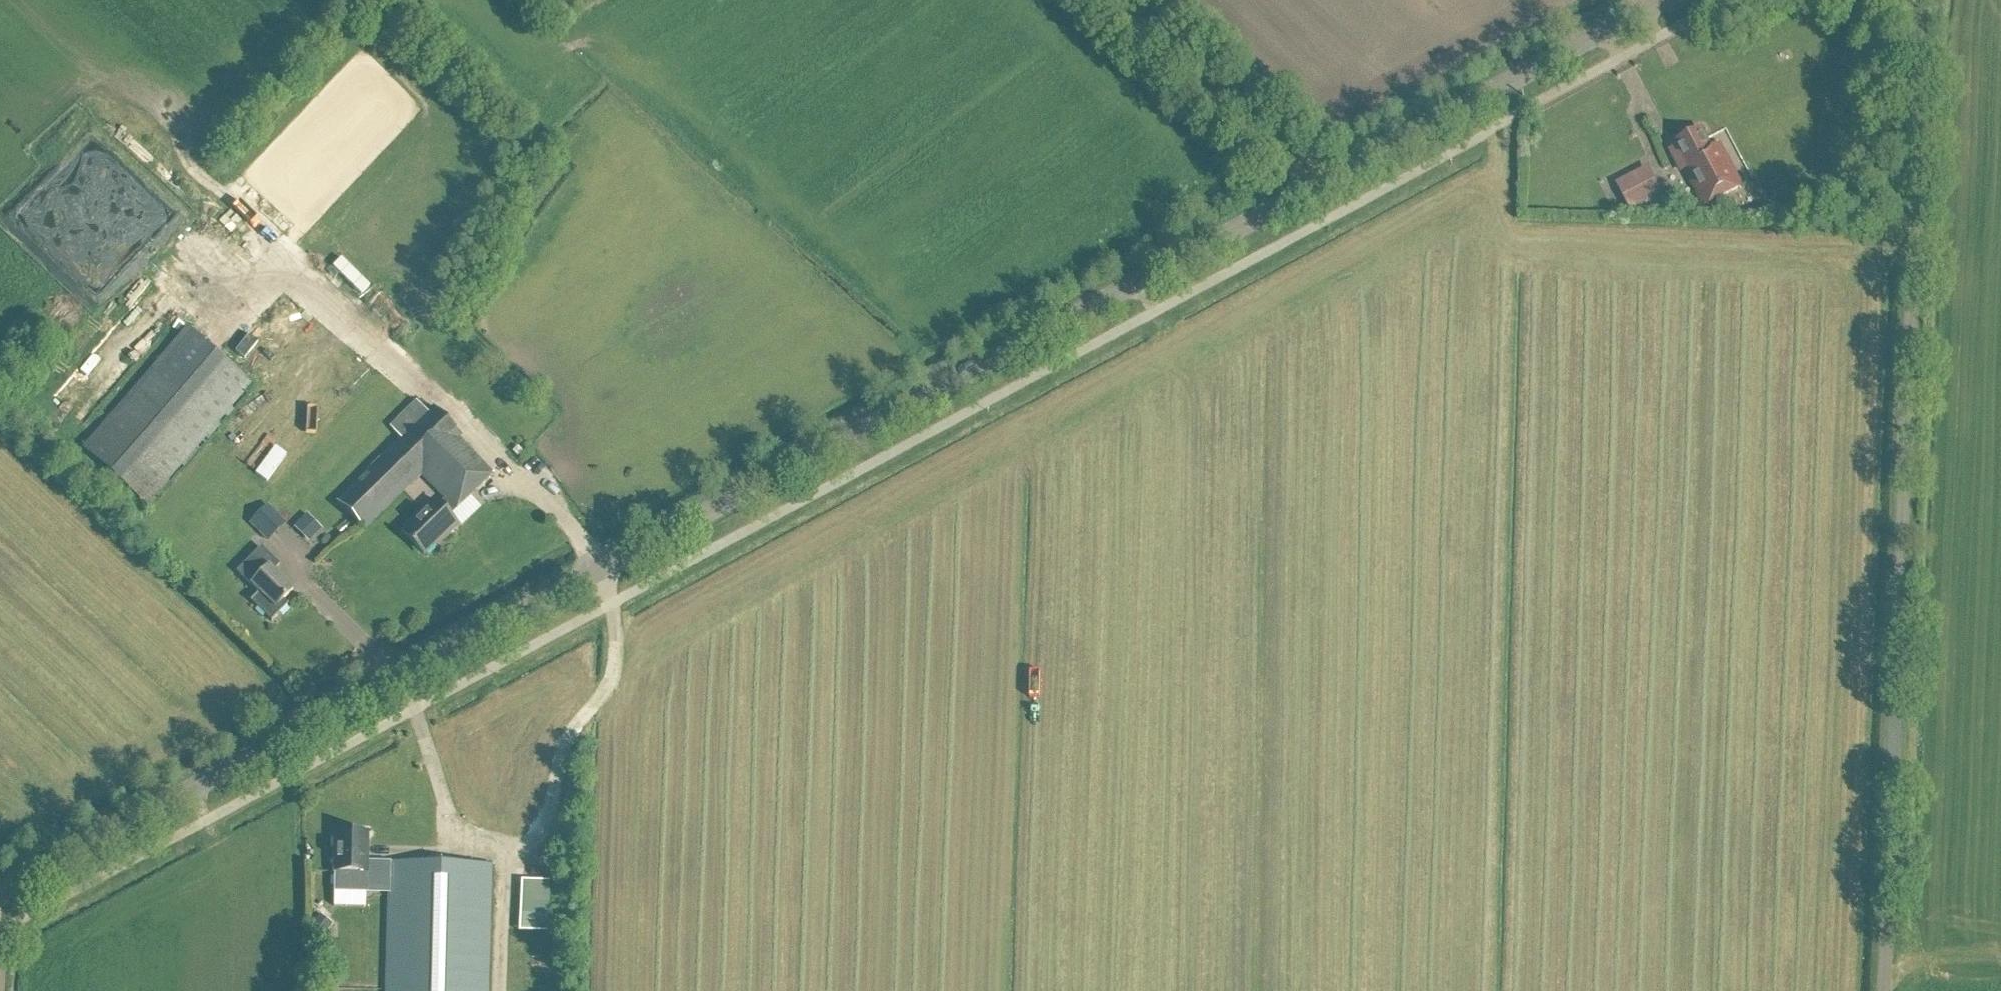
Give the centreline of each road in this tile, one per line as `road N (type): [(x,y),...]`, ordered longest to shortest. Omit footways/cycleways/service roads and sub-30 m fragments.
road 1 (tertiary): [(0,895),(1669,0)]
road 2 (unclassified): [(1889,990),(1921,66),(1908,0)]
road 3 (track): [(1312,191),(1308,173),(1115,0)]

